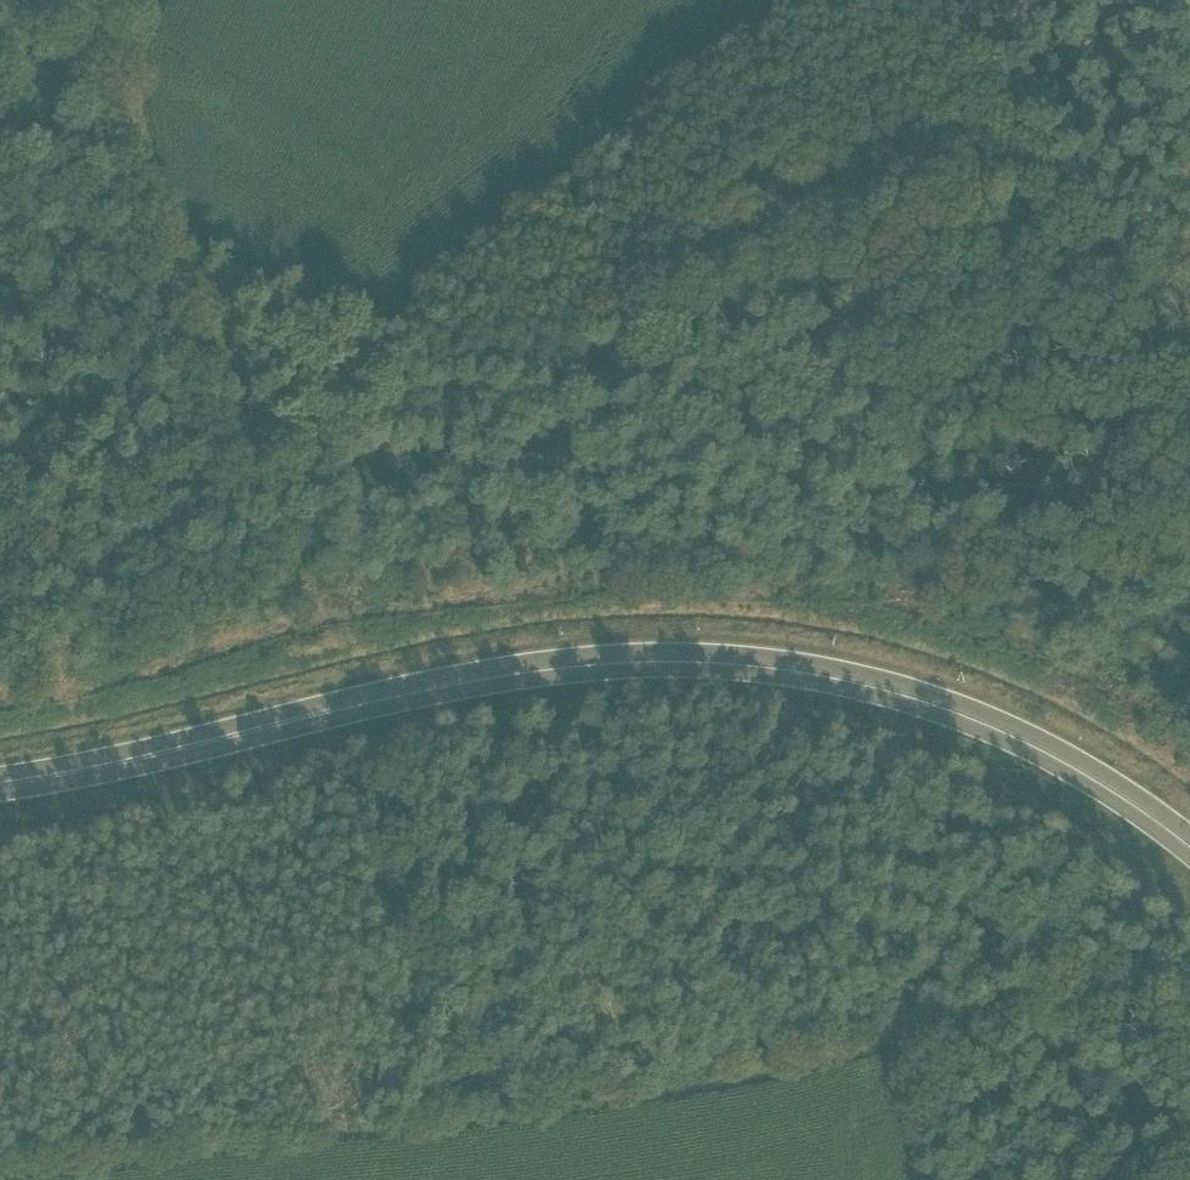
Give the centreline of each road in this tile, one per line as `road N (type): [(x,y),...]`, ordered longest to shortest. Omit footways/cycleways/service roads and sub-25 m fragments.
road 1 (secondary): [(1189,850),(1039,750),(915,698),(802,674),(701,664),(471,683),(0,784)]
road 2 (track): [(888,1031),(1189,988)]

